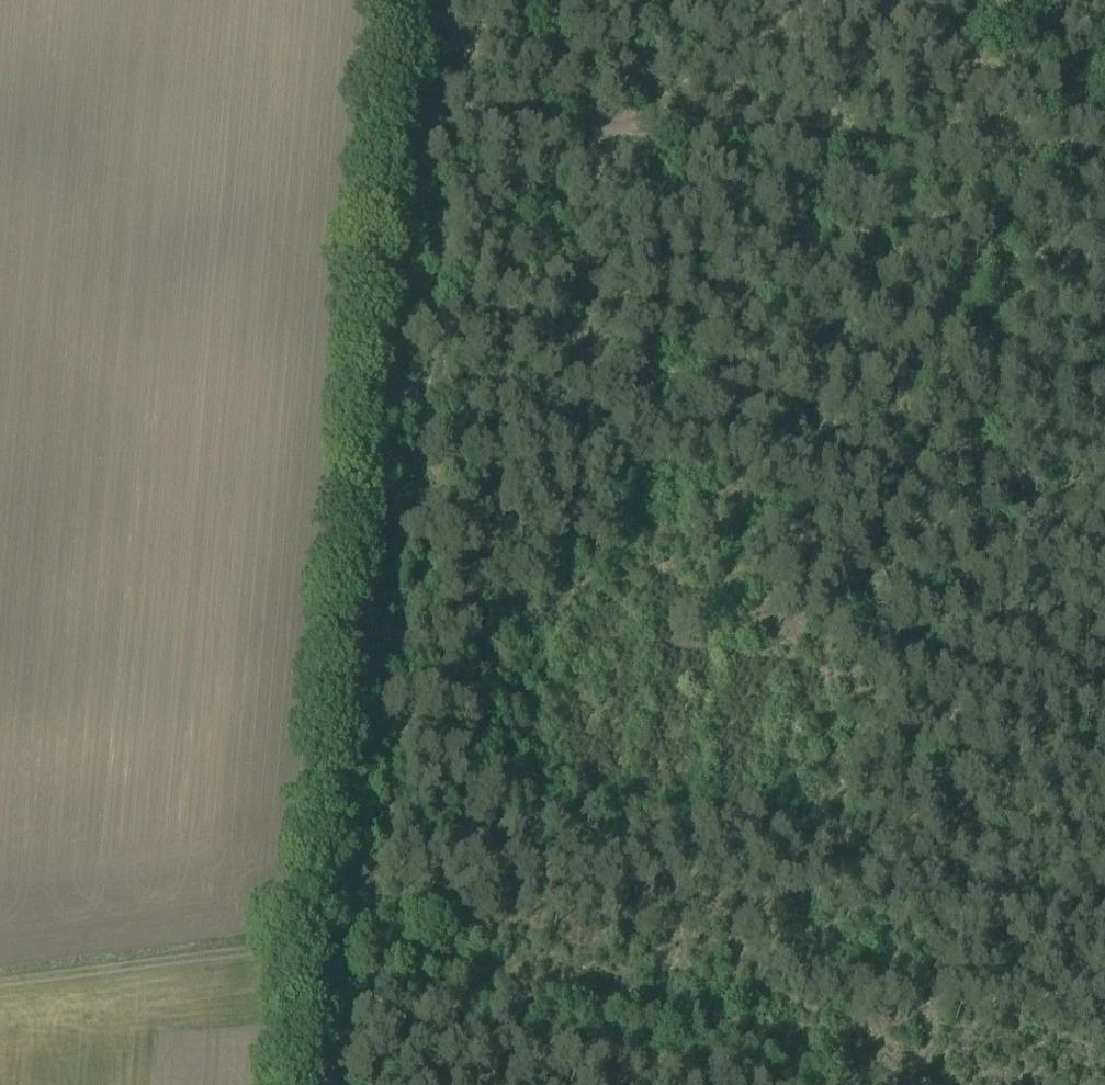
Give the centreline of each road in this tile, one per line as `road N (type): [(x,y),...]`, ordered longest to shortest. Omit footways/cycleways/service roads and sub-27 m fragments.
road 1 (track): [(992,0),(1007,154),(907,1084)]
road 2 (track): [(317,930),(398,0)]
road 3 (track): [(388,107),(1104,162)]
road 4 (track): [(317,930),(956,1084)]
road 5 (track): [(0,975),(317,930)]
road 6 (track): [(304,1084),(317,930)]

